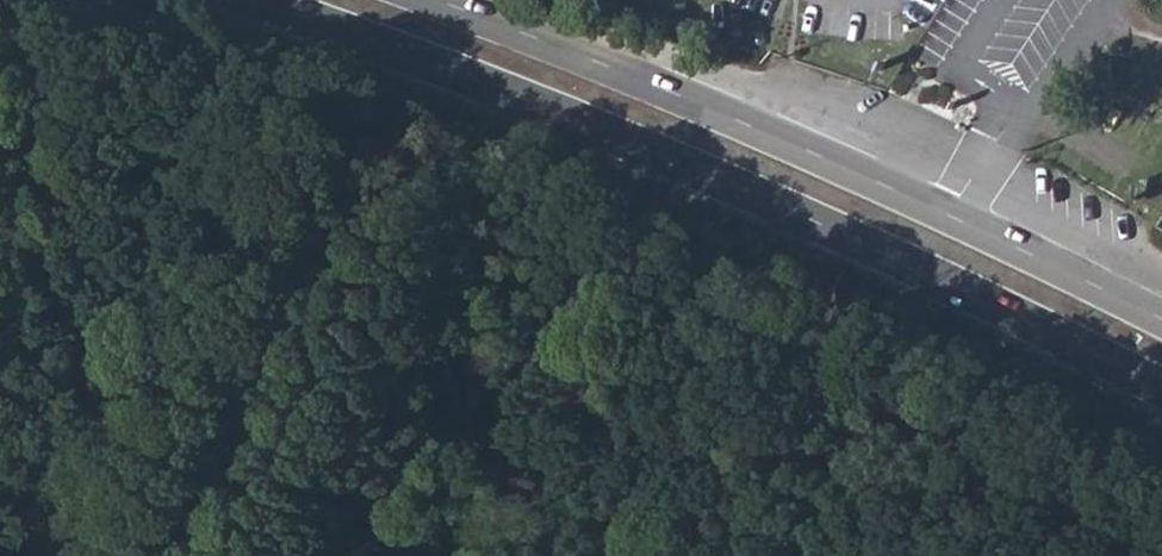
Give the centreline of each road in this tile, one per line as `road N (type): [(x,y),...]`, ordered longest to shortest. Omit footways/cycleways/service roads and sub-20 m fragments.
road 1 (secondary): [(240,0),(507,96),(836,233),(1161,388)]
road 2 (secondary): [(1161,323),(864,179),(424,0)]

